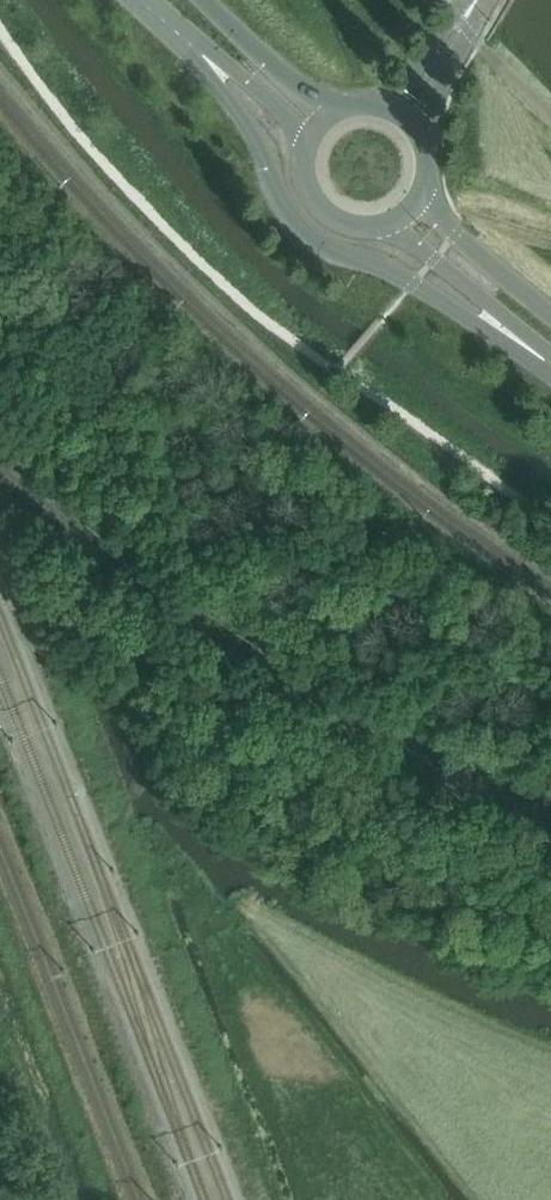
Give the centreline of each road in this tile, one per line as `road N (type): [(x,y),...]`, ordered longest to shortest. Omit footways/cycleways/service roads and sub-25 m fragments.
road 1 (secondary): [(181,35),(258,134),(298,230),(388,268),(545,359)]
road 2 (secondary): [(392,224),(545,359)]
road 3 (secondary): [(550,313),(422,196)]
road 4 (secondary): [(181,35),(233,68),(307,138)]
road 5 (secondary): [(332,110),(213,0)]
road 6 (secondary): [(307,138),(302,173),(317,207),(354,228),(392,224)]

